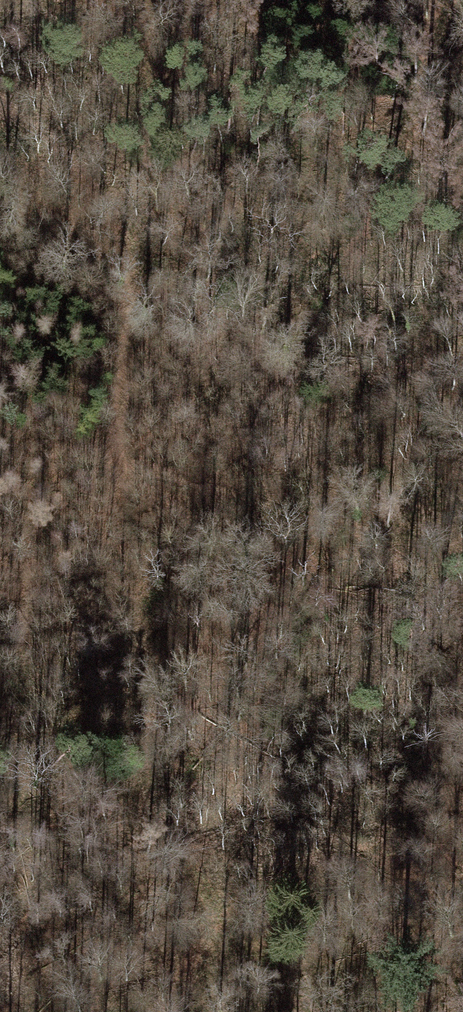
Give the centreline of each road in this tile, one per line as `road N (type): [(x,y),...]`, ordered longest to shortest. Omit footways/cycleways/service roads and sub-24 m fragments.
road 1 (track): [(0,94),(98,188),(128,254),(133,343),(106,452),(146,738),(172,847),(315,1011)]
road 2 (track): [(462,571),(0,413)]

